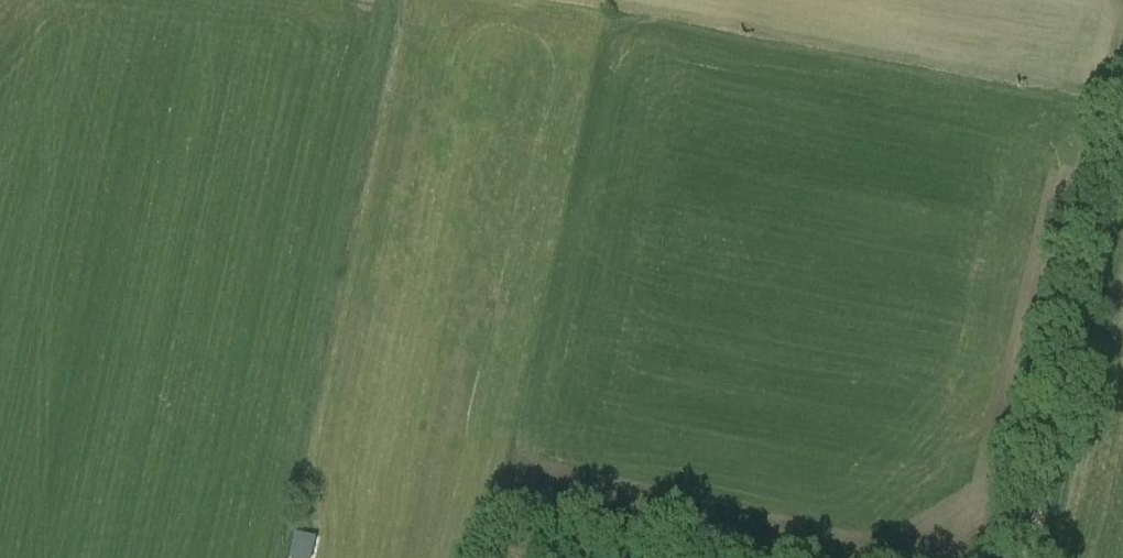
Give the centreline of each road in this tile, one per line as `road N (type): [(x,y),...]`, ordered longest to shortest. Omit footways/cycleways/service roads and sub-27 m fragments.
road 1 (track): [(1122,153),(1028,557)]

